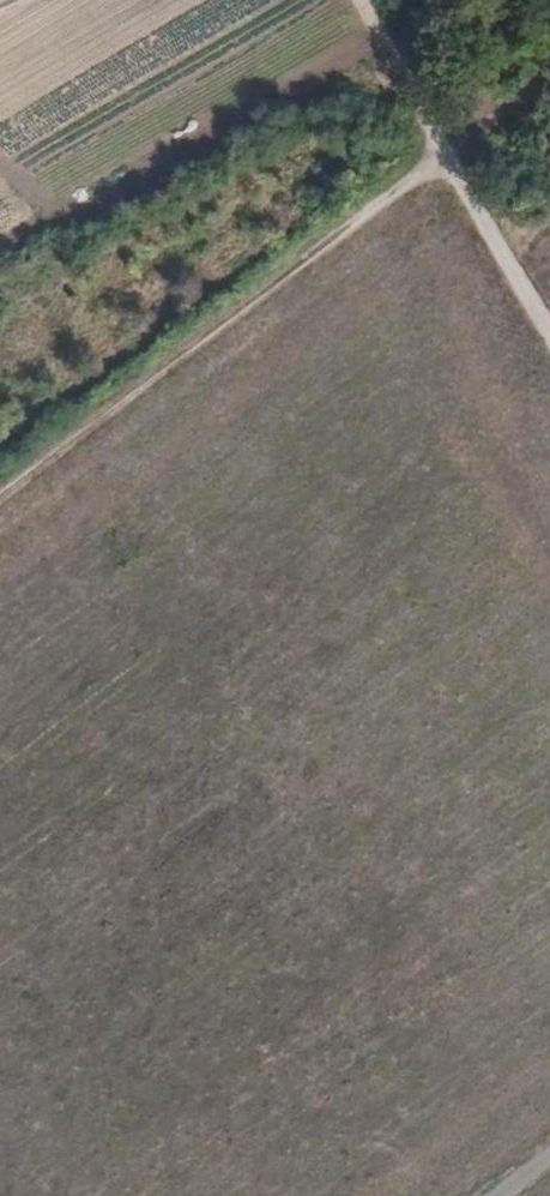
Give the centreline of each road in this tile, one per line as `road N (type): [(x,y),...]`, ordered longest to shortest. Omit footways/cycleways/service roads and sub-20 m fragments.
road 1 (track): [(549,76),(0,482)]
road 2 (unclassified): [(549,359),(448,148),(347,0)]

